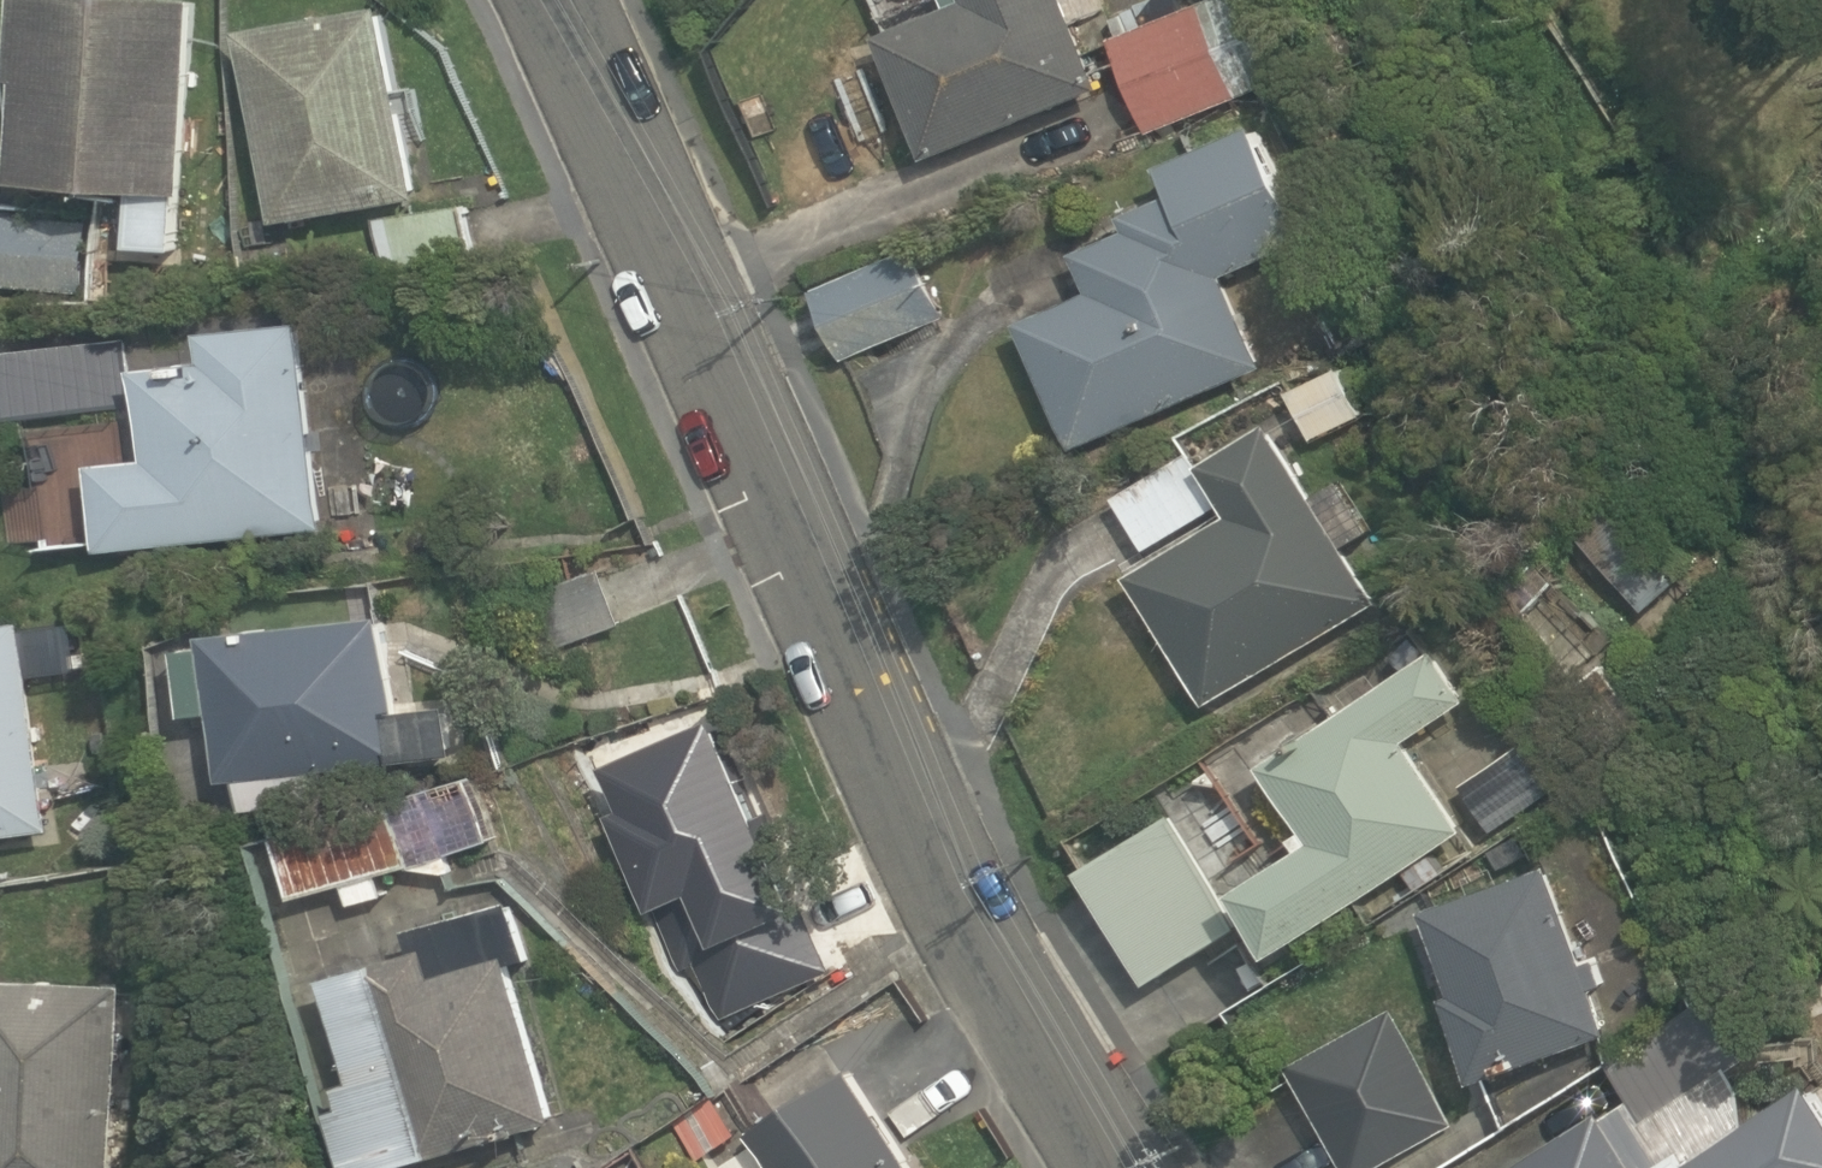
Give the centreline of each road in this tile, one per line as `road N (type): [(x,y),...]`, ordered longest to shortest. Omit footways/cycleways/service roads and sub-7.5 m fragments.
road 1 (residential): [(555,0),(581,35),(979,946),(1120,1167)]

